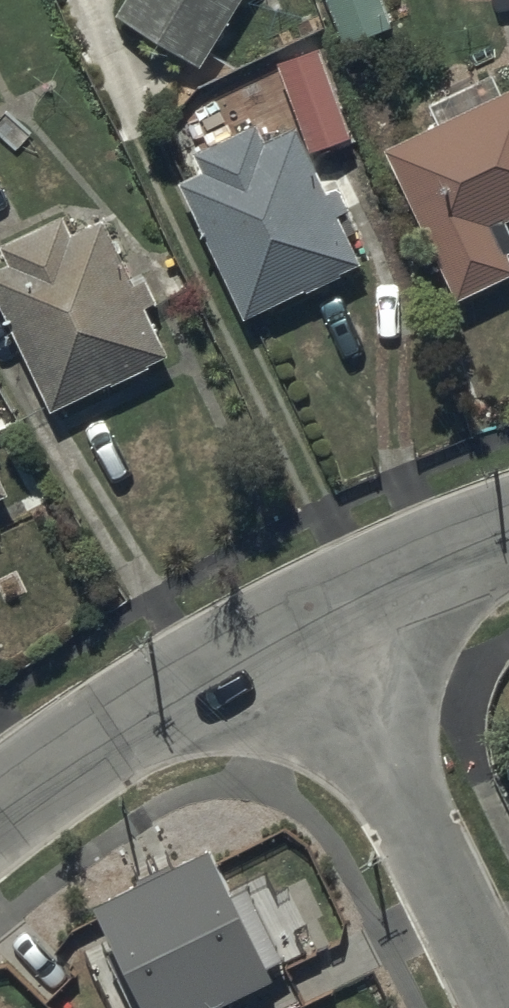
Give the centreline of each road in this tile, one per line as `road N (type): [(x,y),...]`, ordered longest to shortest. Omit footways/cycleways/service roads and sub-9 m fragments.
road 1 (residential): [(302,634),(494,1007)]
road 2 (residential): [(0,804),(31,779),(302,634)]
road 3 (residential): [(302,634),(508,540)]

